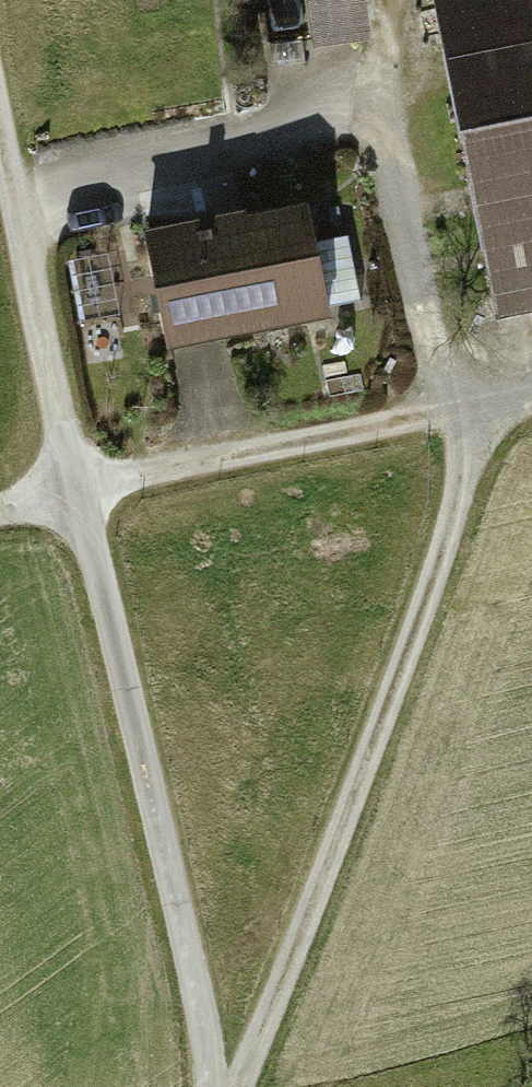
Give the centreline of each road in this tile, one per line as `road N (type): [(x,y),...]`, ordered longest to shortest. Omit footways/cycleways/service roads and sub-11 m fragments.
road 1 (track): [(217,1086),(212,1037),(0,96)]
road 2 (track): [(245,1086),(496,413)]
road 3 (track): [(401,0),(382,115),(26,213)]
road 4 (track): [(531,406),(84,498)]
road 5 (track): [(382,115),(454,419)]

